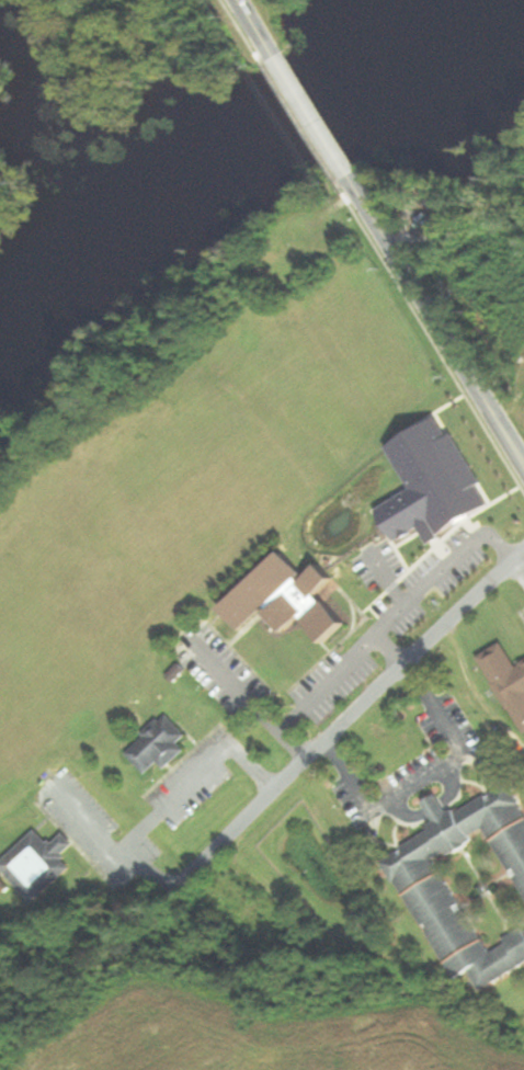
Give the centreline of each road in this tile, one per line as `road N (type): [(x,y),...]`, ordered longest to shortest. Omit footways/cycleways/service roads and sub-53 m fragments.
road 1 (residential): [(523,549),(176,875)]
road 2 (tertiary): [(523,467),(349,175)]
road 3 (tertiary): [(349,175),(266,43)]

